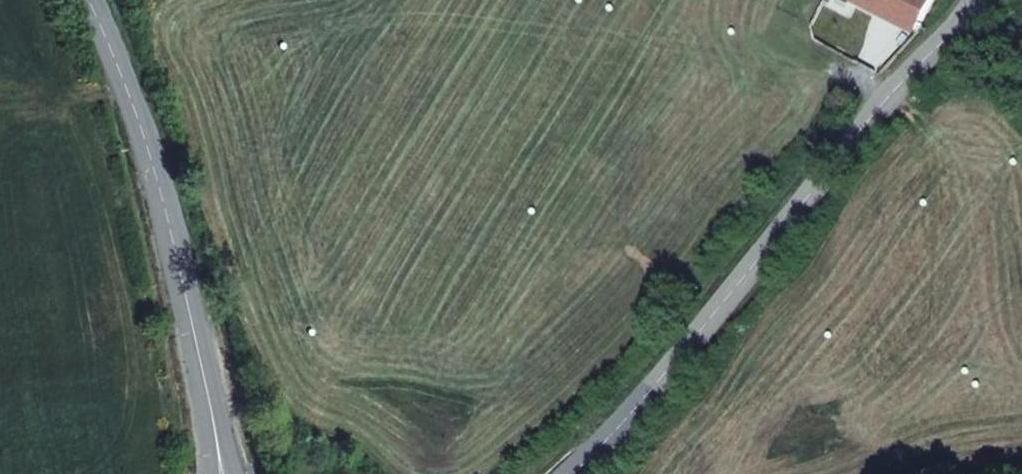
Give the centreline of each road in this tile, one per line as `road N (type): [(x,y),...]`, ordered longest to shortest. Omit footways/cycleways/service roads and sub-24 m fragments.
road 1 (unclassified): [(574,473),(877,114),(966,22)]
road 2 (secondary): [(91,0),(141,125),(206,370),(223,473)]

